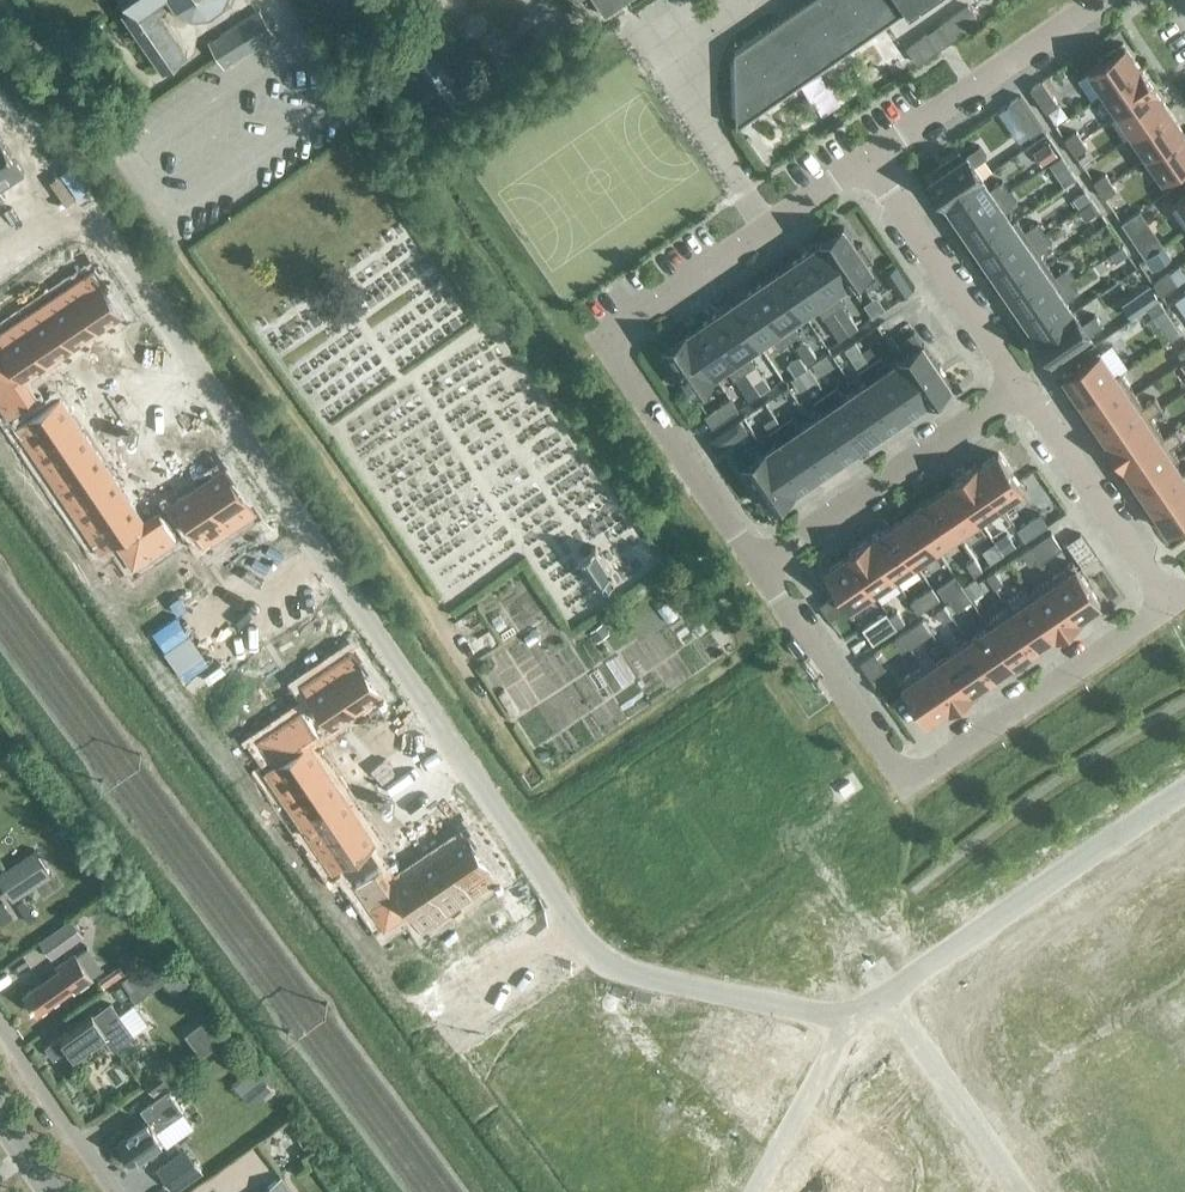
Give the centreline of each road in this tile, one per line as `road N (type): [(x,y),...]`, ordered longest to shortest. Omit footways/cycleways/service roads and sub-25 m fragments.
road 1 (residential): [(86,208),(587,952),(616,970),(703,995),(813,1016),(856,1010)]
road 2 (residential): [(760,569),(610,334),(865,159)]
road 3 (residential): [(1171,605),(909,784),(760,569)]
road 4 (residential): [(884,998),(1184,801)]
road 5 (residential): [(760,569),(1022,386)]
road 6 (residential): [(865,159),(1101,0)]
road 7 (residential): [(865,159),(1022,386)]
road 8 (residential): [(1022,386),(1171,605)]
road 9 (residential): [(1017,1191),(884,998)]
road 10 (residential): [(115,1191),(0,1024)]
road 11 (residential): [(765,1191),(856,1010)]

